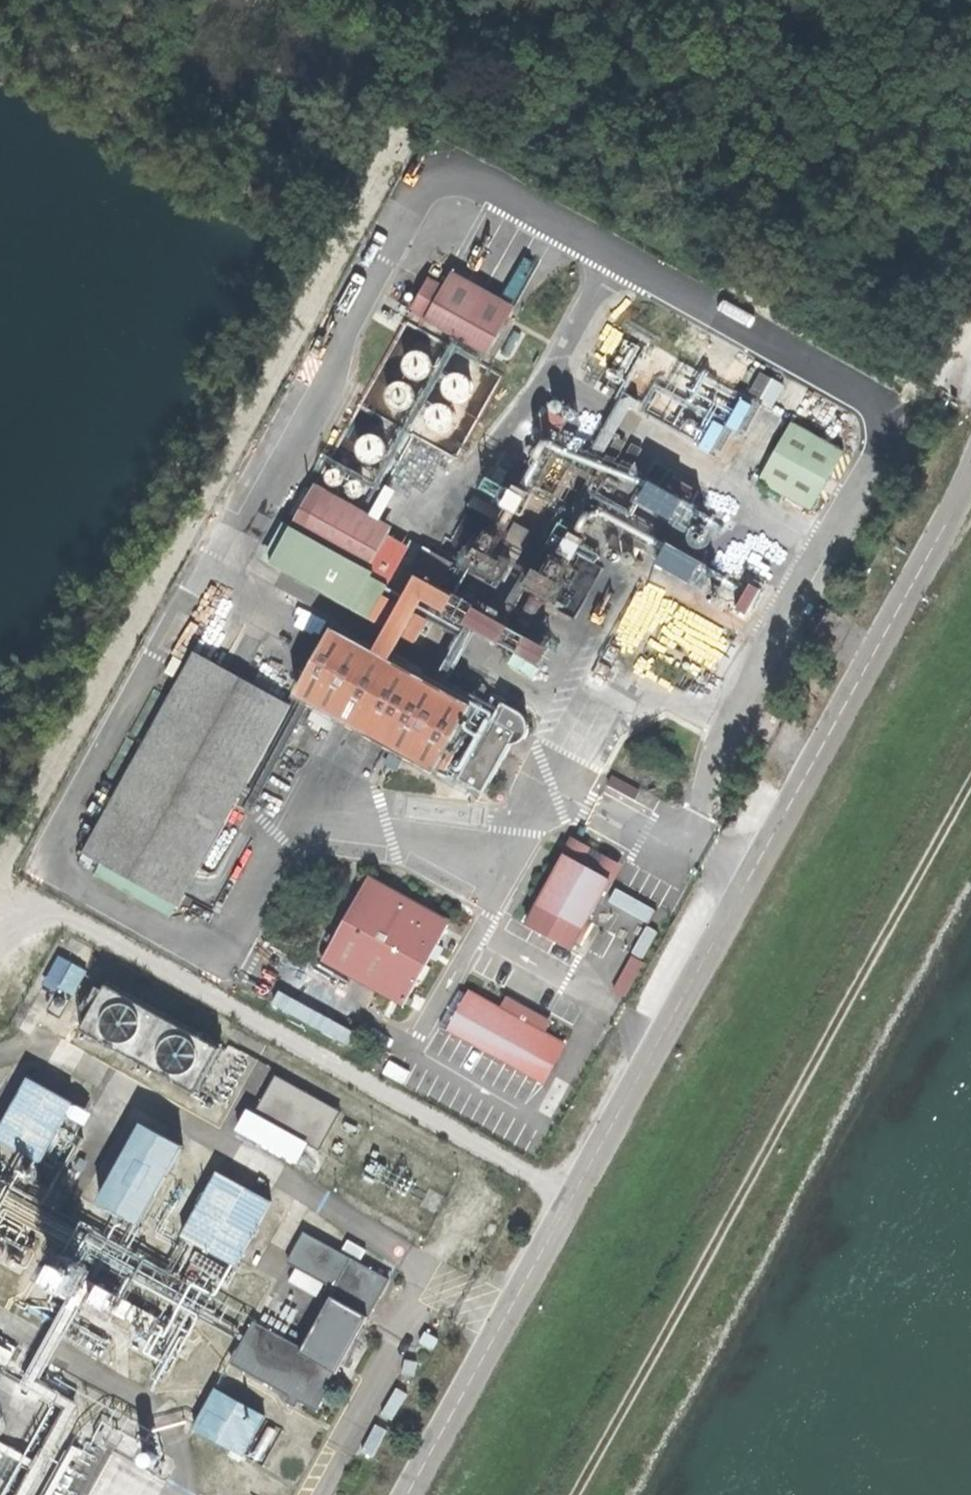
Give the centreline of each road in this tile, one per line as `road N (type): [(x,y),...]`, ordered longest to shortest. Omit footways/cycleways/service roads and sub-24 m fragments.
road 1 (unclassified): [(406,1494),(970,476)]
road 2 (track): [(970,793),(583,1494)]

